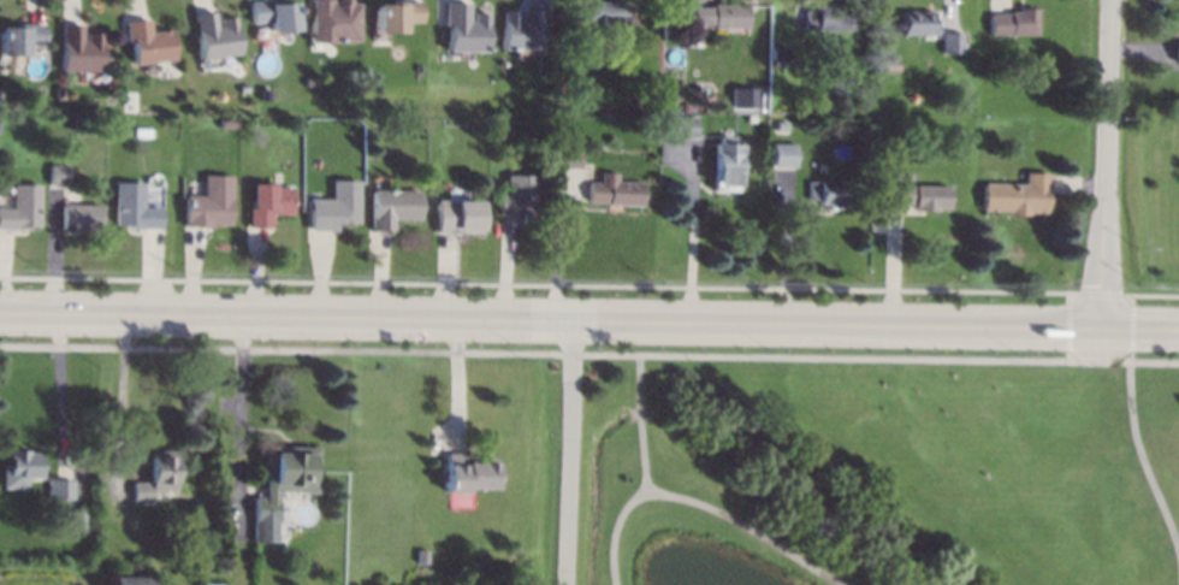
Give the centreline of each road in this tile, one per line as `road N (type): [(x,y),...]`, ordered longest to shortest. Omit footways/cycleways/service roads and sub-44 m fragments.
road 1 (tertiary): [(1178,327),(0,314)]
road 2 (residential): [(1111,0),(1108,326)]

